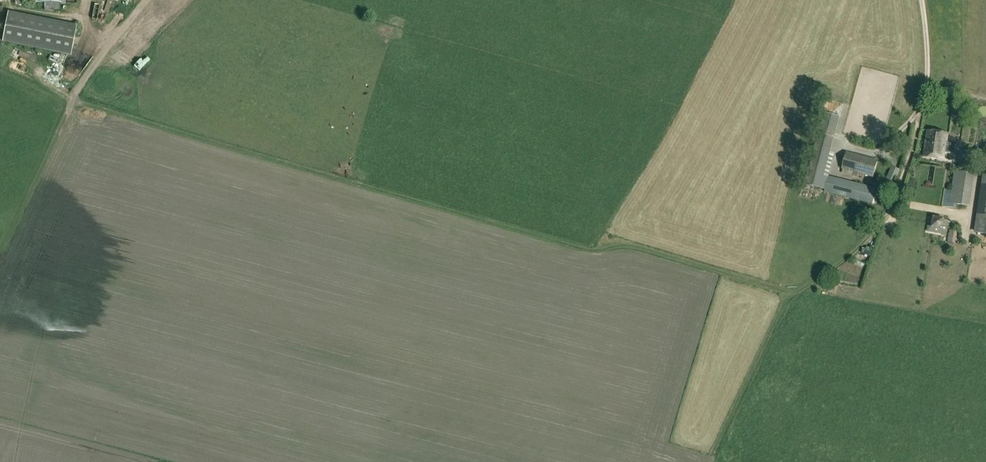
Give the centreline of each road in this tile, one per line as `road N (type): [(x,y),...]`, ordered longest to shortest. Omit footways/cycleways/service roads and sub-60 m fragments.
road 1 (track): [(793,293),(636,246),(587,249),(73,98)]
road 2 (track): [(709,461),(777,315),(793,293),(865,241),(895,199)]
road 3 (track): [(73,98),(0,259)]
road 4 (track): [(146,0),(73,98)]

